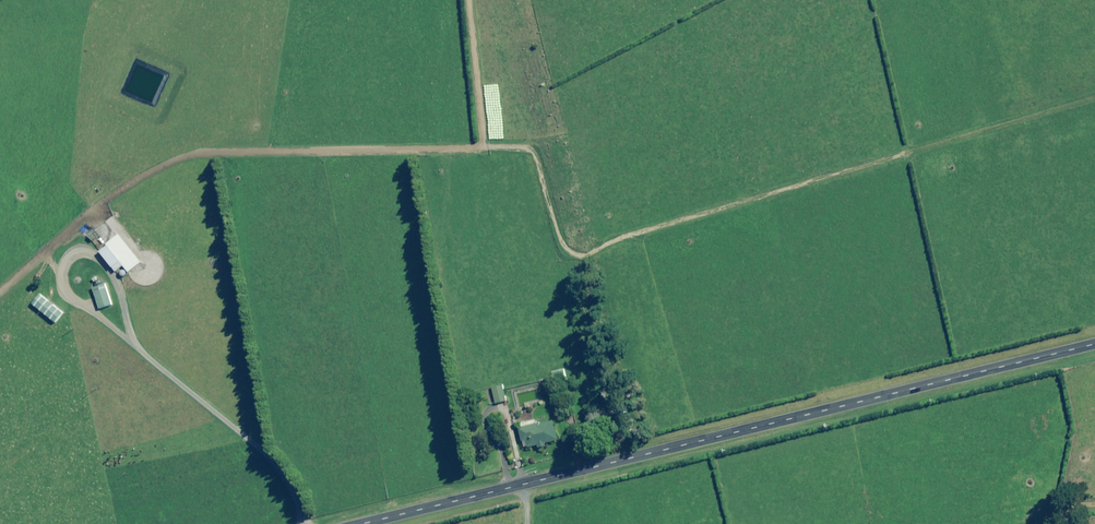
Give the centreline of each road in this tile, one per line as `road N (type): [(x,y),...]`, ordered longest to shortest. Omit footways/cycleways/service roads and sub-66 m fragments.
road 1 (unclassified): [(1094,344),(361,523)]
road 2 (track): [(1094,96),(912,164),(559,264),(520,151),(484,151)]
road 3 (track): [(484,151),(166,144),(39,254)]
road 4 (track): [(39,254),(287,487),(302,523)]
road 5 (track): [(468,0),(484,151)]

